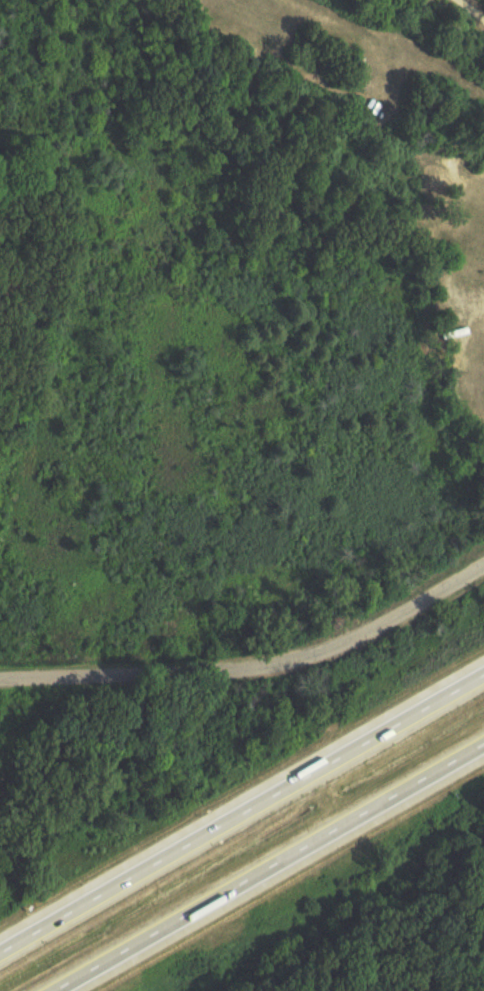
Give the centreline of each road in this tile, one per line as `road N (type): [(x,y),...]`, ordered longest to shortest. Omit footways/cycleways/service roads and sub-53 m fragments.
road 1 (motorway): [(483,670),(0,948)]
road 2 (residential): [(0,680),(243,670),(336,648),(483,566)]
road 3 (motorway): [(54,990),(483,743)]

